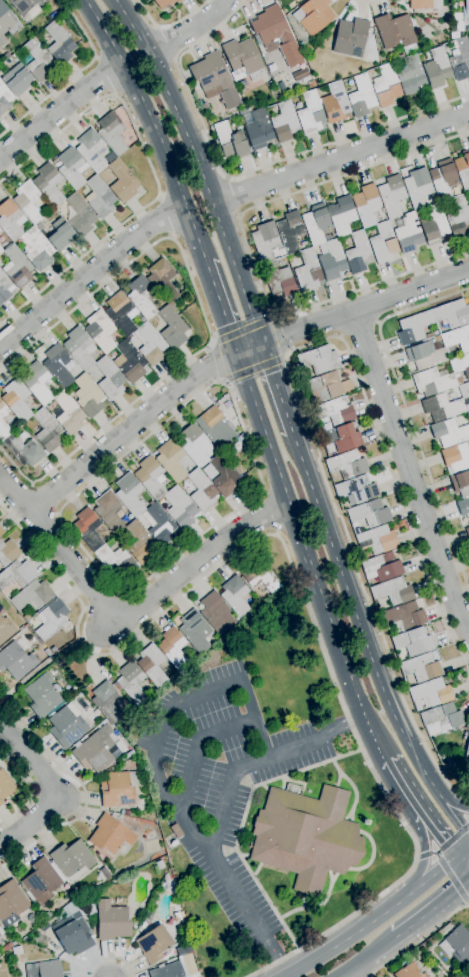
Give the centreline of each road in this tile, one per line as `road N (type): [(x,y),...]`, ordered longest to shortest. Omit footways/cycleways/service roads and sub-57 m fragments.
road 1 (residential): [(30,511),(196,374),(261,343),(468,271)]
road 2 (secondary): [(468,836),(396,723),(293,435)]
road 3 (secondary): [(236,353),(358,701),(387,760)]
road 4 (secondary): [(261,343),(153,51),(117,0)]
road 5 (residential): [(353,312),(468,632)]
road 6 (secondary): [(84,0),(124,66),(205,261)]
road 7 (residential): [(215,203),(468,114)]
road 8 (residential): [(0,348),(138,232),(185,206)]
road 9 (residential): [(101,631),(228,537),(291,506)]
road 10 (residential): [(0,476),(120,624)]
road 11 (residential): [(0,844),(64,798),(0,721)]
road 12 (residential): [(0,160),(124,66)]
road 13 (secondary): [(412,891),(288,975)]

